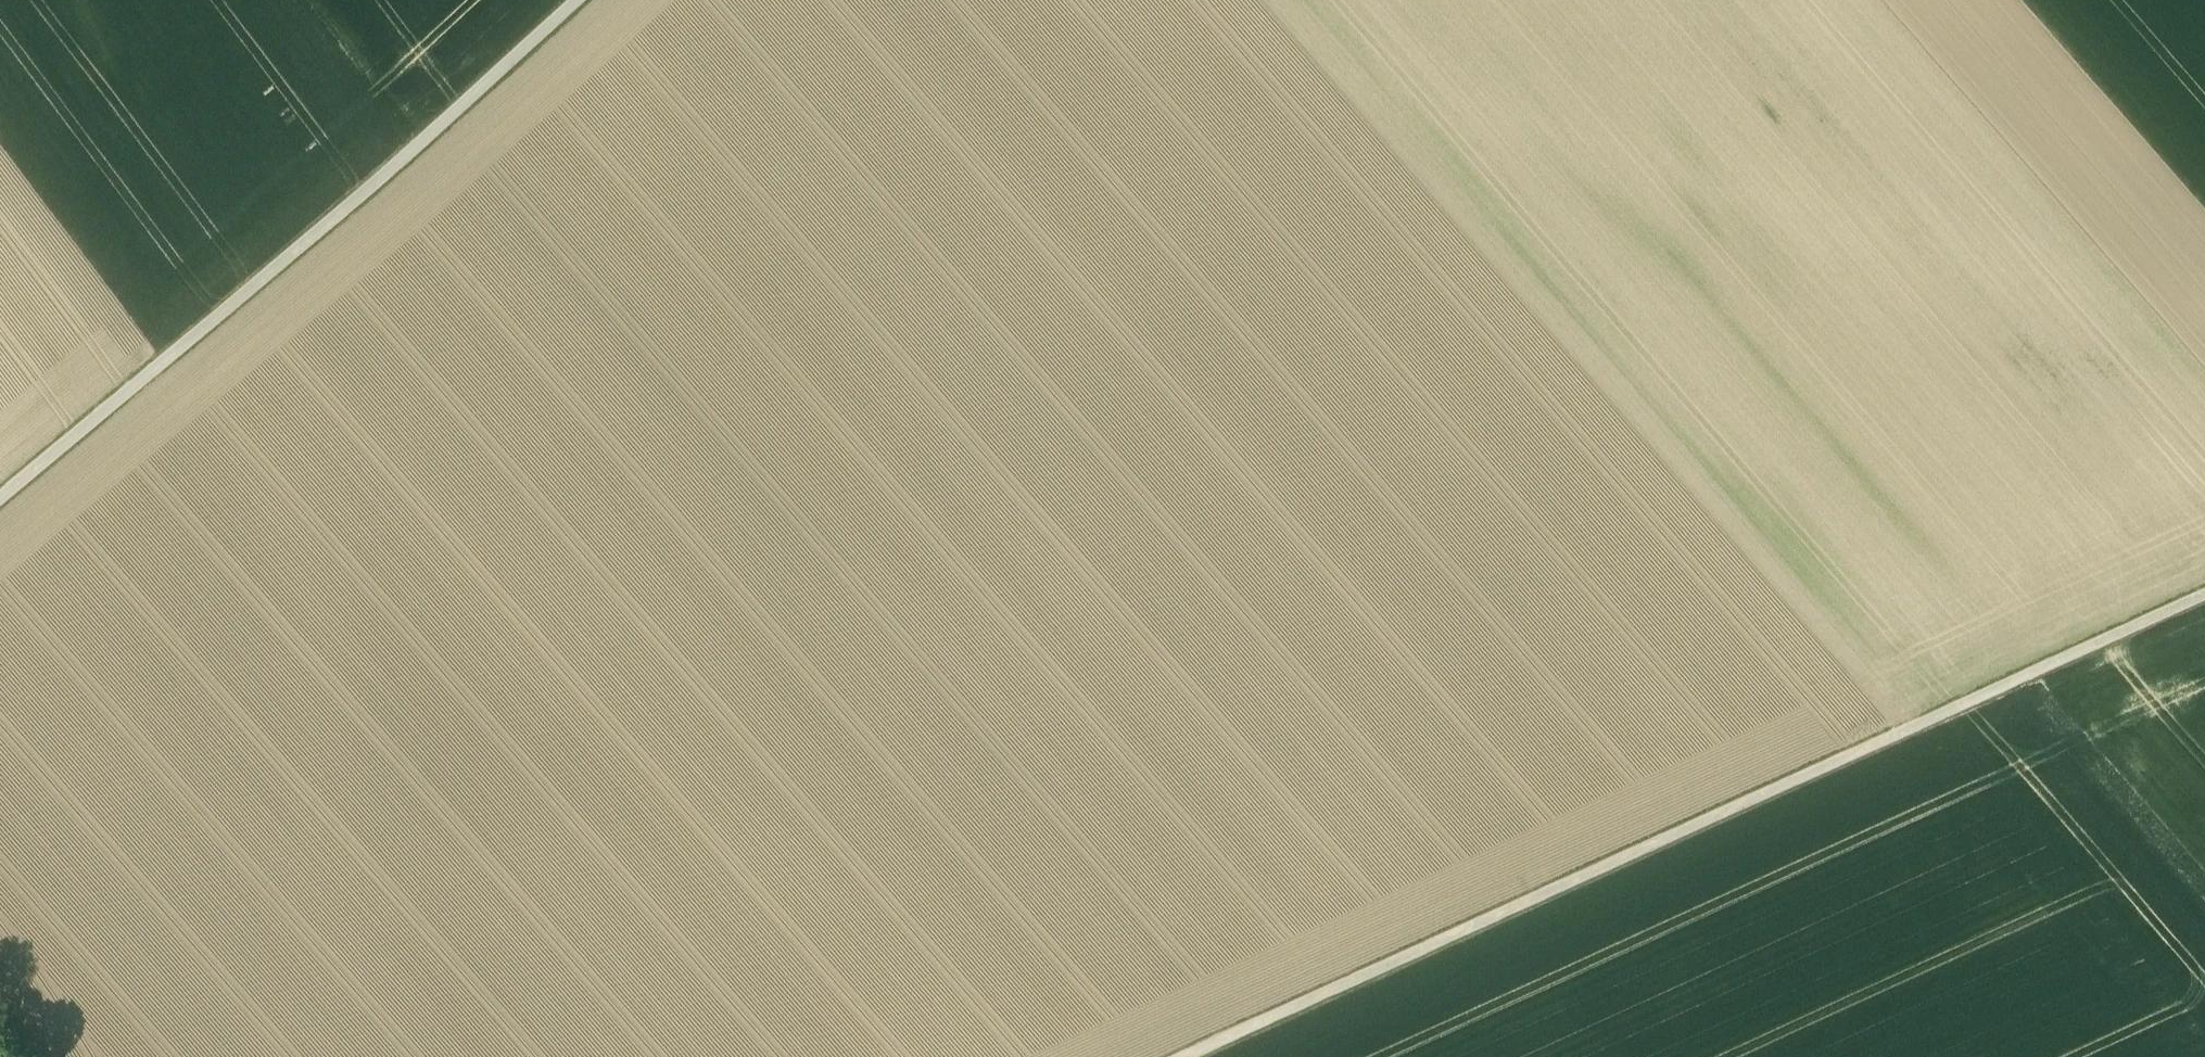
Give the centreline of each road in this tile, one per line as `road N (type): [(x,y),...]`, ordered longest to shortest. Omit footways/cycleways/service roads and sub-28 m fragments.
road 1 (track): [(1180,1056),(2204,590)]
road 2 (track): [(0,497),(576,0)]

